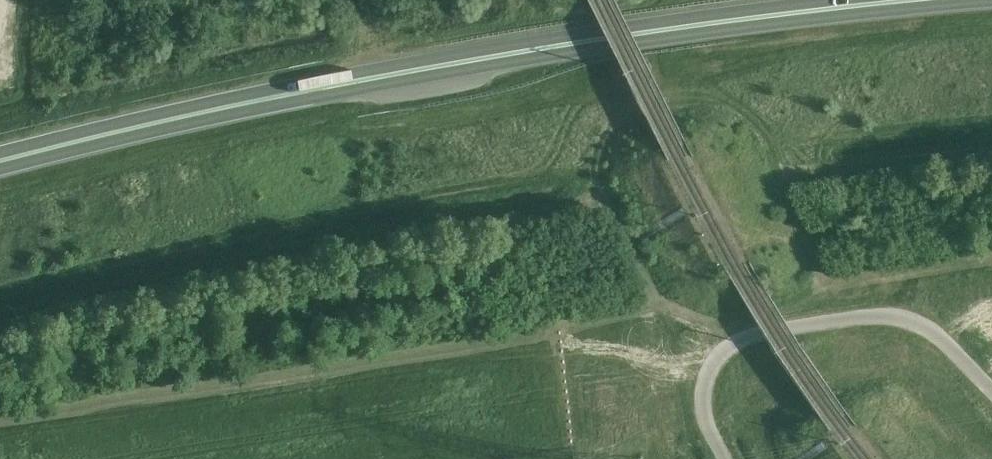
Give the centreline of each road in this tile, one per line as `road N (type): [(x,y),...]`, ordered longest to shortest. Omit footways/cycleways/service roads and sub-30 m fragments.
road 1 (trunk): [(917,0),(396,75),(0,163)]
road 2 (unclassified): [(991,392),(933,331),(896,314),(740,340),(715,358),(701,387),(705,425),(722,458)]

